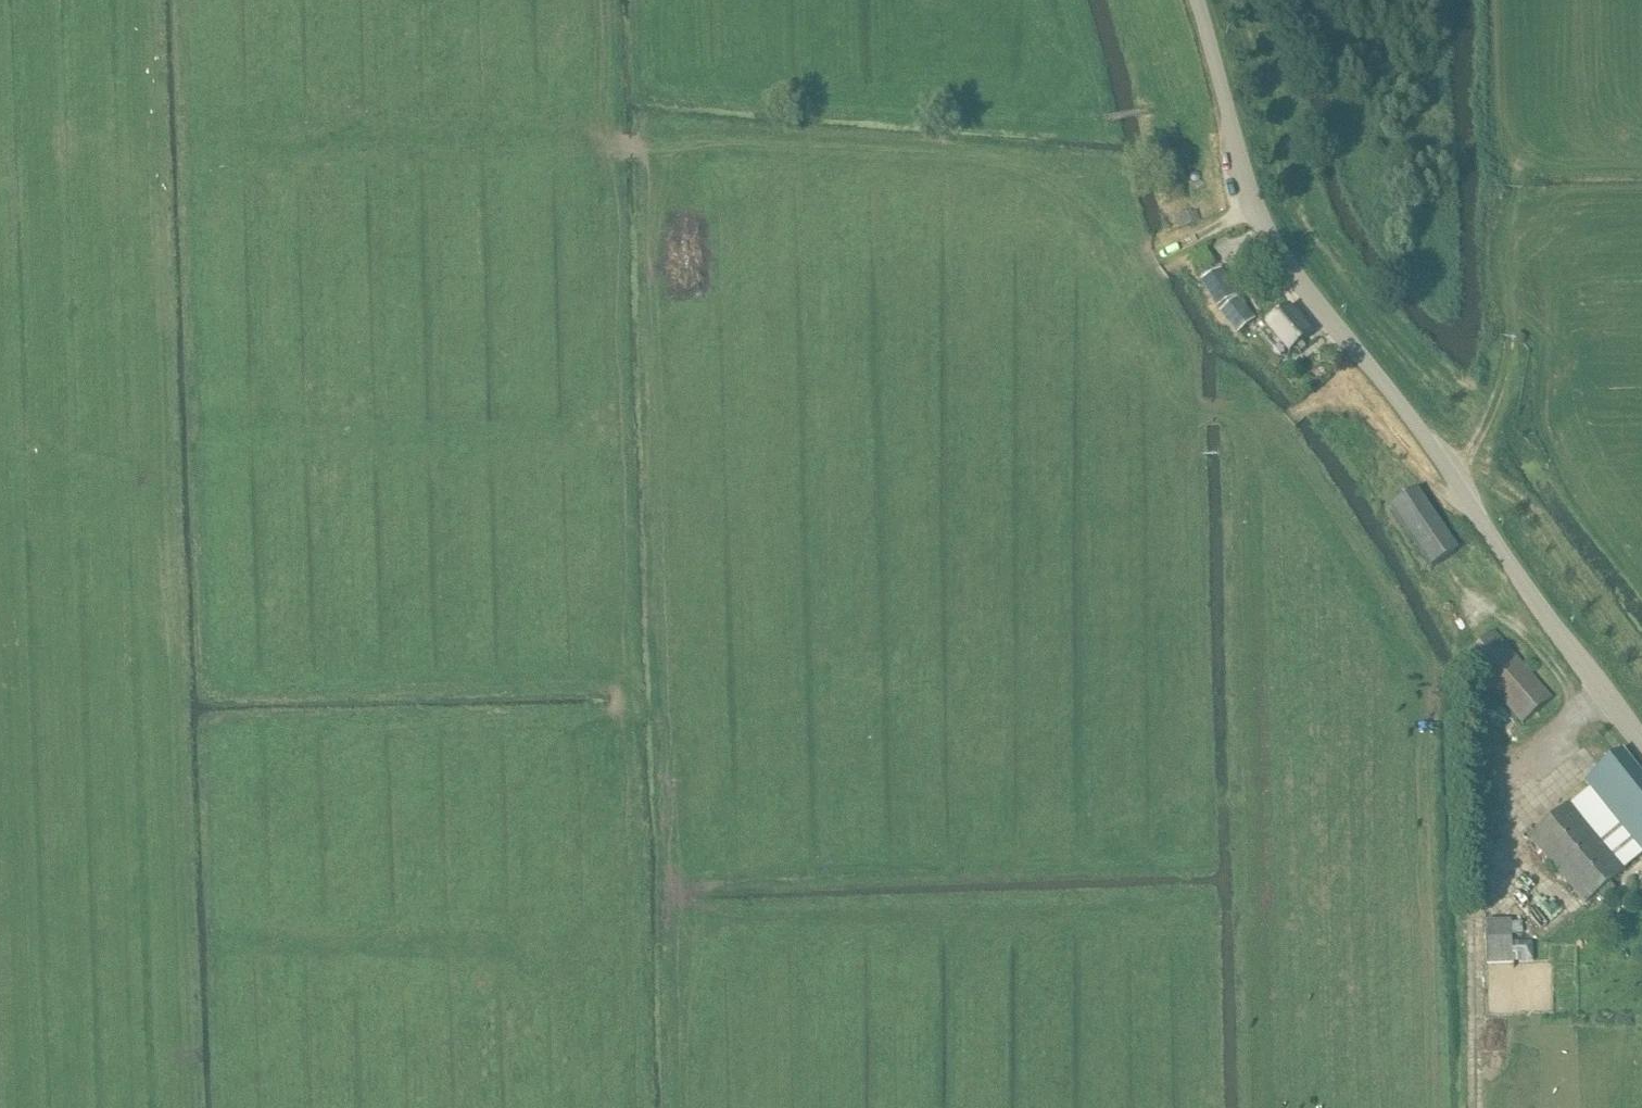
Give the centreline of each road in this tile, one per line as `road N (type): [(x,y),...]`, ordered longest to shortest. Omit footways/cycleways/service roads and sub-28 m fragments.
road 1 (unclassified): [(1641,738),(1269,231),(1247,184),(1195,0)]
road 2 (track): [(1454,481),(1484,441),(1513,366),(1511,231),(1523,169),(1641,168)]

